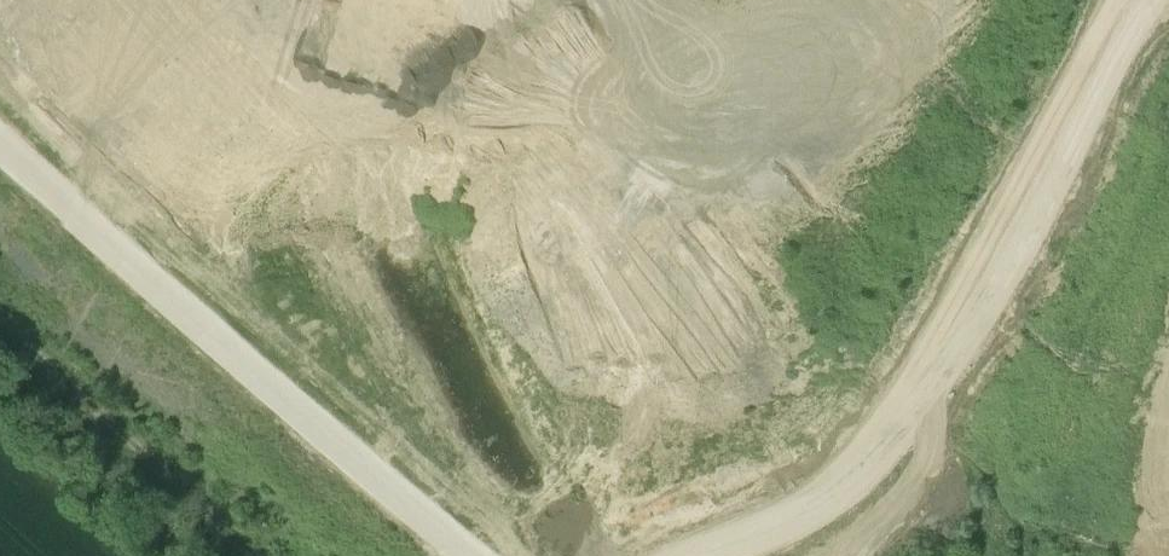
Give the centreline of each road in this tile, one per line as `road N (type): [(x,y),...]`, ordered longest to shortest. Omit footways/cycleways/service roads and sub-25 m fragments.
road 1 (track): [(860,555),(932,454),(938,381),(1159,0)]
road 2 (track): [(479,555),(265,384),(0,145)]
road 3 (track): [(683,555),(838,491),(938,381)]
road 4 (track): [(0,363),(232,555)]

